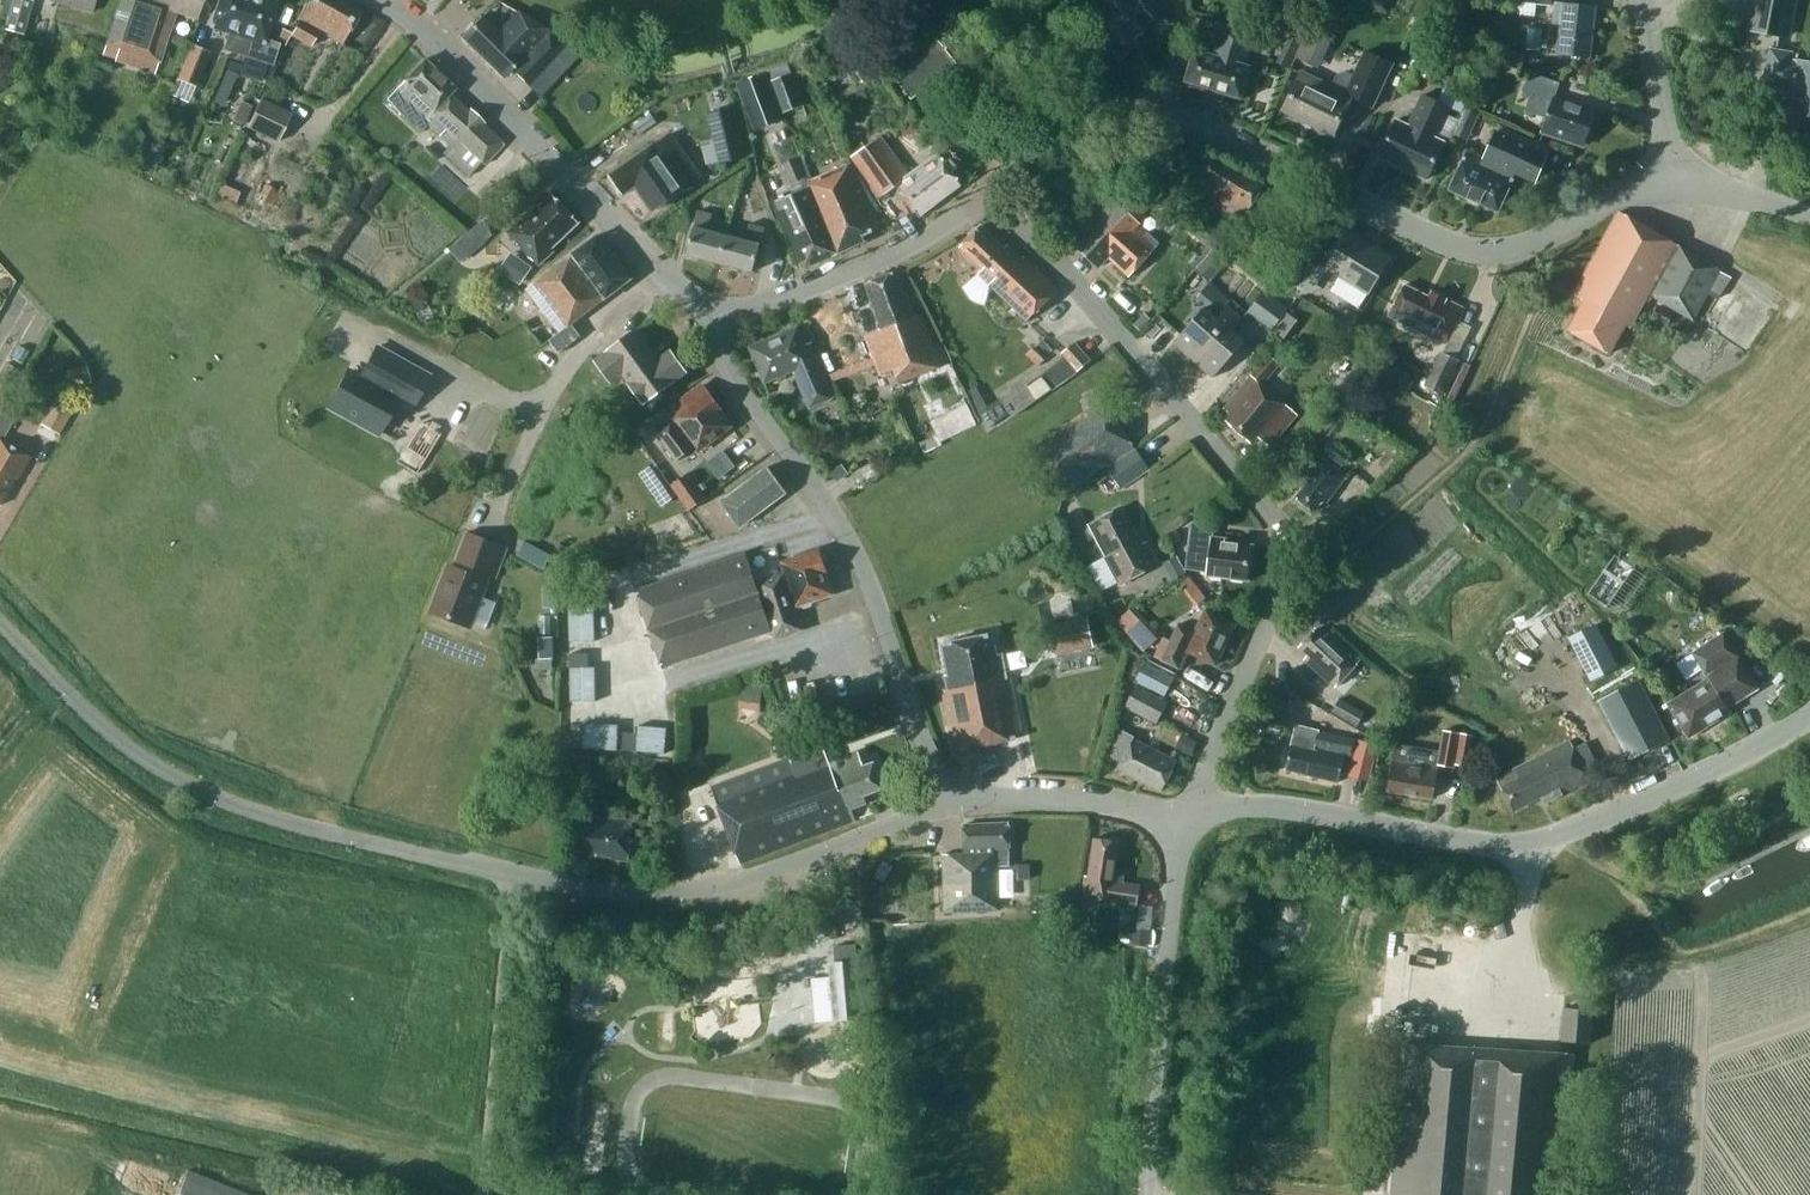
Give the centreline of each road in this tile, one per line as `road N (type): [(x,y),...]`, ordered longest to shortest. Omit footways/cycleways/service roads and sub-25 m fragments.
road 1 (residential): [(1188,812),(1284,578),(1278,523),(995,186)]
road 2 (unclassified): [(1188,812),(1256,806),(1533,847),(1785,730),(1809,711)]
road 3 (unclassified): [(516,877),(284,821),(175,779),(118,742),(0,620)]
road 4 (residential): [(958,800),(919,727),(857,551),(721,359),(713,304)]
road 5 (unclassified): [(1160,112),(1477,254),(1521,250),(1624,192),(1673,180)]
road 6 (unclassified): [(516,877),(689,891),(753,878),(958,800)]
road 7 (unclassified): [(383,0),(440,46),(665,277),(713,304)]
road 8 (unclassified): [(1147,1194),(1188,812)]
road 9 (residential): [(483,1194),(516,877)]
road 10 (unclassified): [(713,304),(754,307),(891,256),(995,186)]
road 11 (unclassified): [(958,800),(1010,796),(1188,812)]
road 12 (unclassified): [(995,186),(1072,122),(1160,112)]
road 13 (residential): [(1673,180),(1642,0)]
road 14 (unclassified): [(1673,180),(1809,218)]

